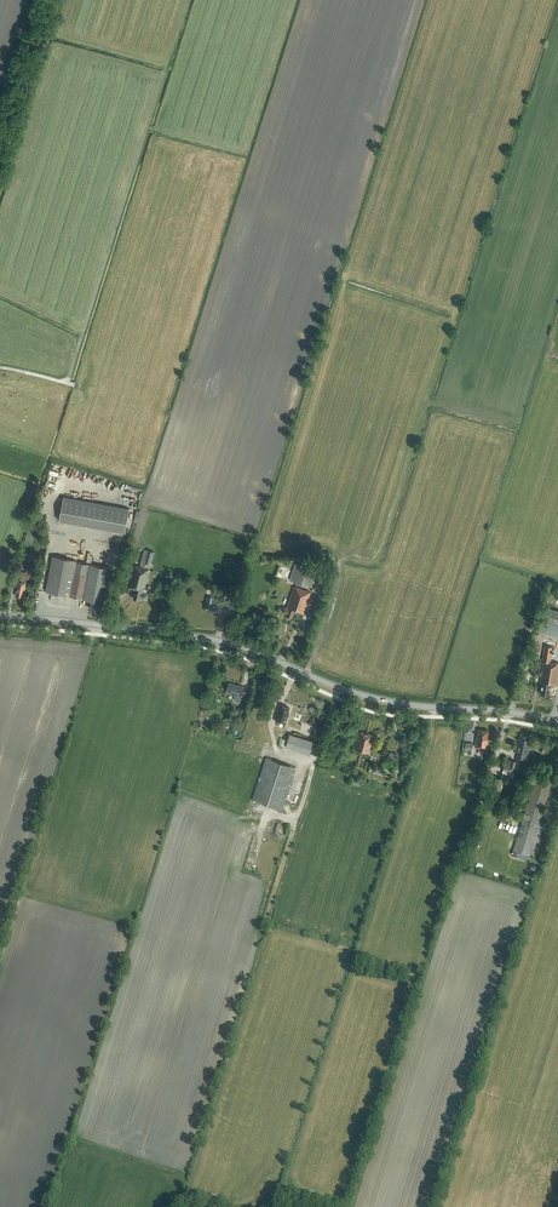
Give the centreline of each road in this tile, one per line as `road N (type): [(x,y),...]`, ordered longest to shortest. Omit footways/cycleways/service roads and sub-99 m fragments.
road 1 (secondary): [(557,721),(370,697),(218,640),(0,616)]

